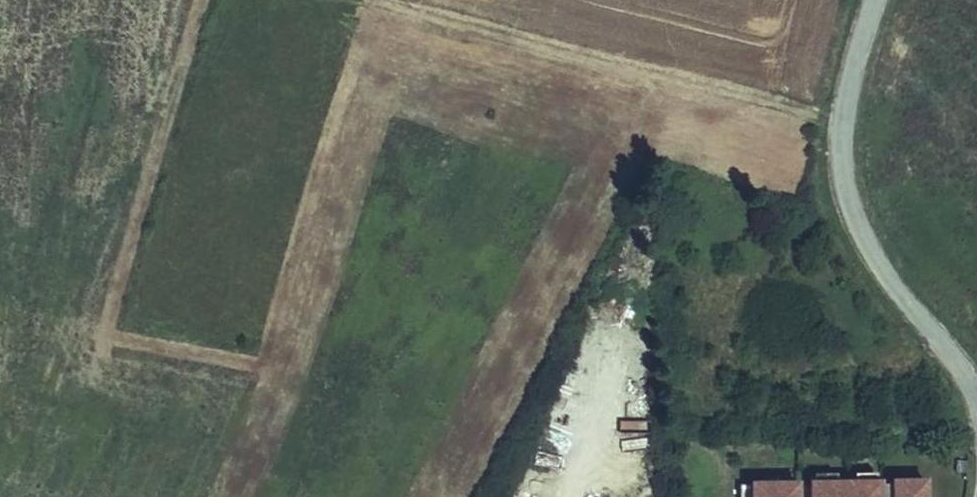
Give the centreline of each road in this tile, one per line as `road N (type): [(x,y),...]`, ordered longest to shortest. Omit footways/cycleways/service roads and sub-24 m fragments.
road 1 (unclassified): [(976,391),(968,365),(913,305),(858,219),(841,149),(850,66),(879,0)]

